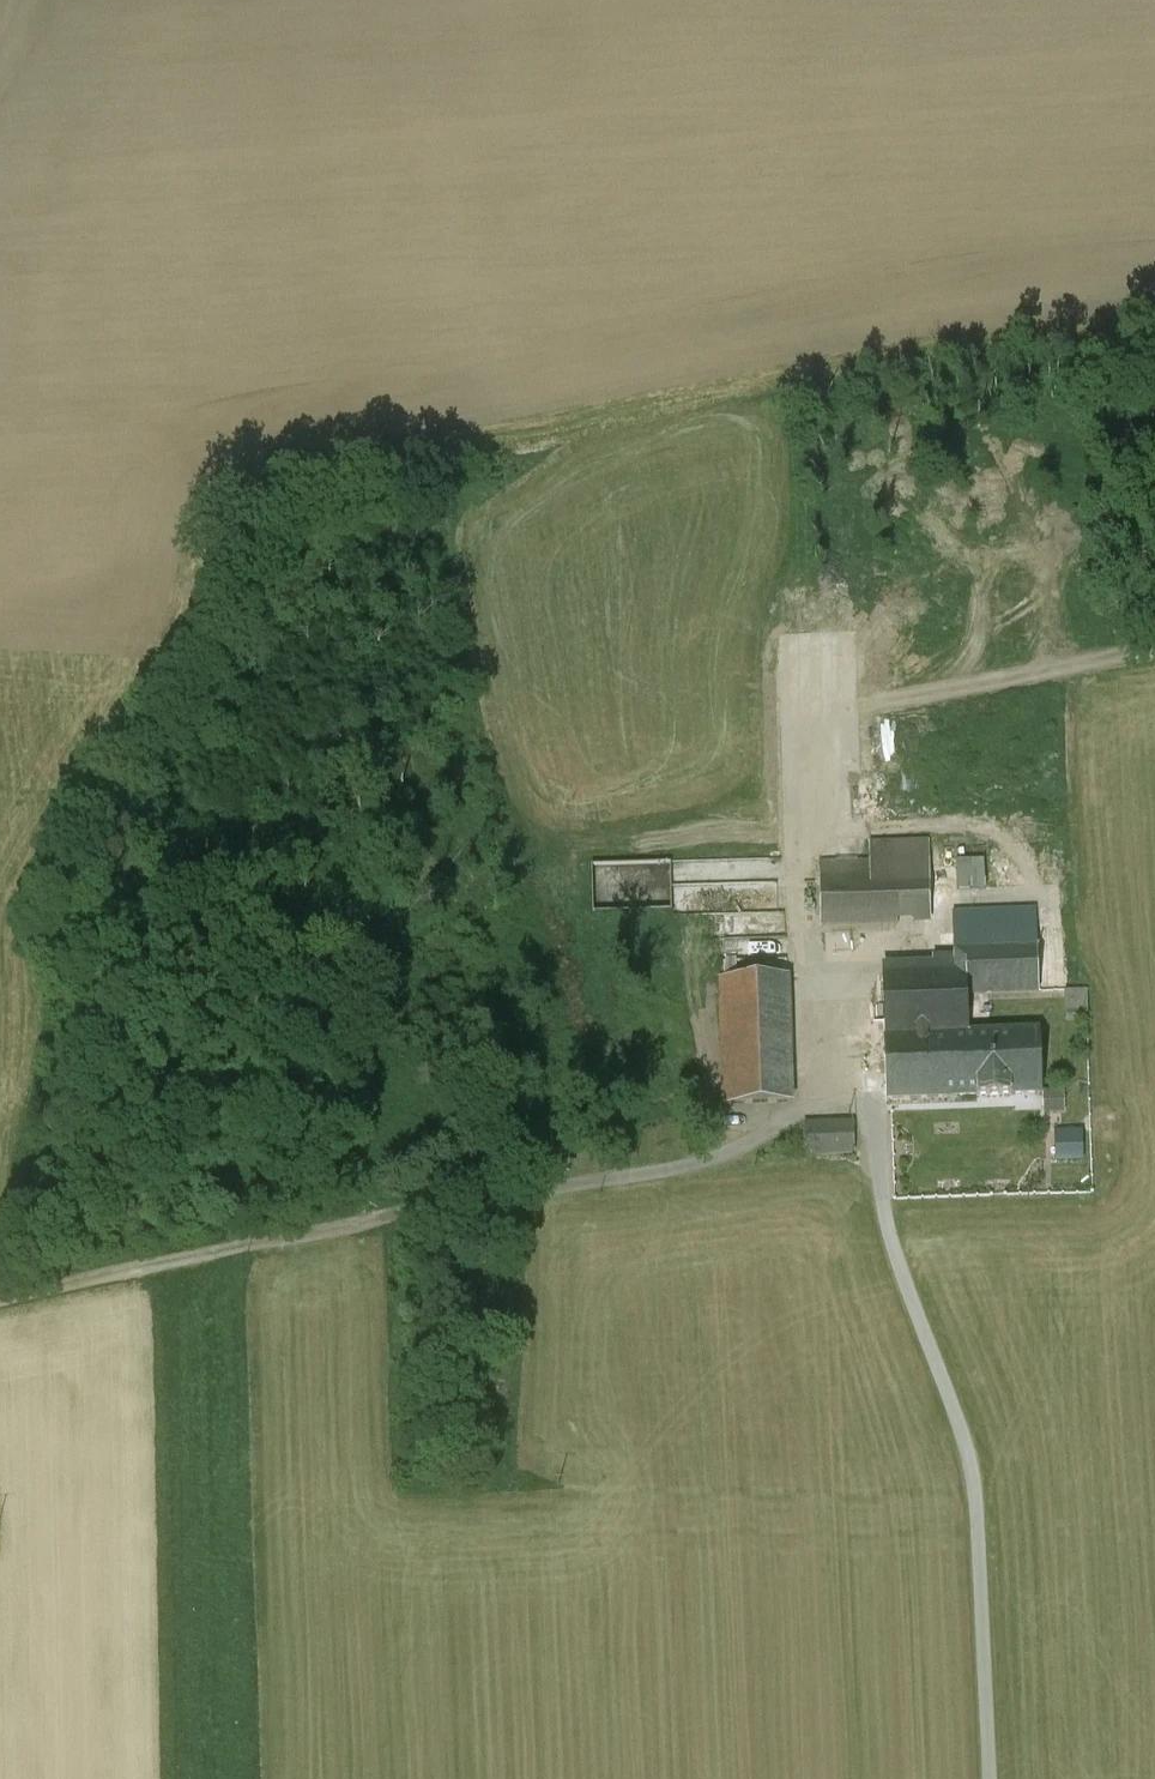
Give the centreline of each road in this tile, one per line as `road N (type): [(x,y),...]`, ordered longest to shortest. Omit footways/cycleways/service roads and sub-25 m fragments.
road 1 (track): [(828,1085),(814,832),(882,687),(1154,648)]

